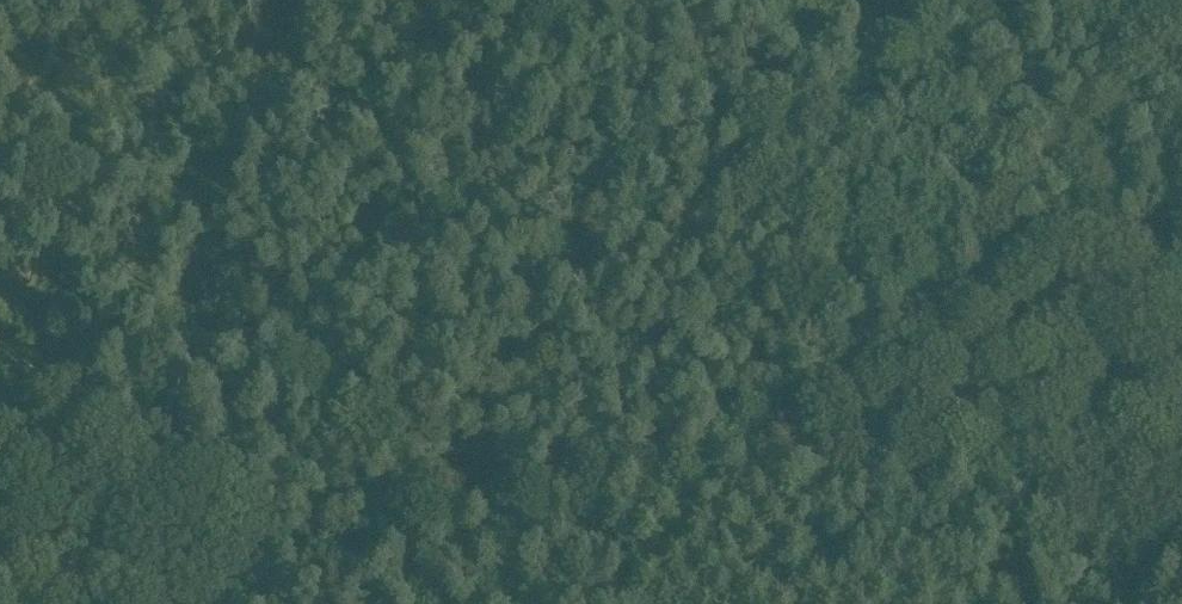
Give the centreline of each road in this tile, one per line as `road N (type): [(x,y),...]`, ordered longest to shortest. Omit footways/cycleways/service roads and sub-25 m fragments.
road 1 (track): [(0,334),(71,405),(218,512)]
road 2 (track): [(24,603),(0,479)]

